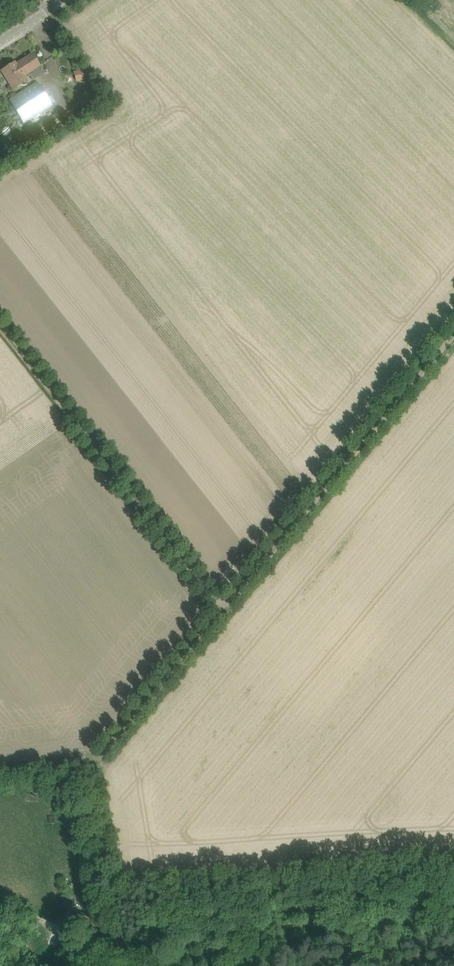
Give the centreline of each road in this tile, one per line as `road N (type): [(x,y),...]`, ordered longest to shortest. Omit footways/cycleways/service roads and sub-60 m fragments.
road 1 (track): [(96,762),(453,338)]
road 2 (track): [(226,612),(0,324)]
road 3 (track): [(453,909),(225,934),(124,957)]
road 4 (track): [(124,957),(73,943),(0,903)]

